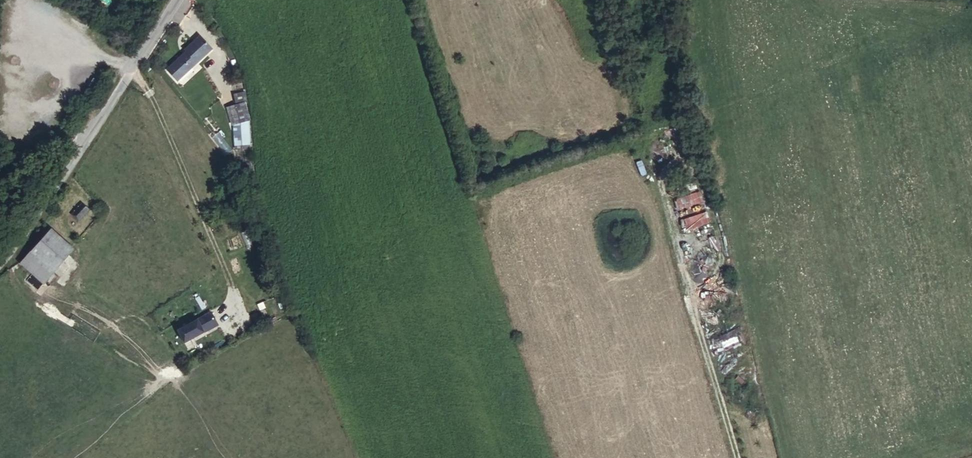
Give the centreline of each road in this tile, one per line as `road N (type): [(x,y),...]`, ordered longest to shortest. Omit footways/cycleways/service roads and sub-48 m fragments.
road 1 (unclassified): [(170,0),(0,256)]

